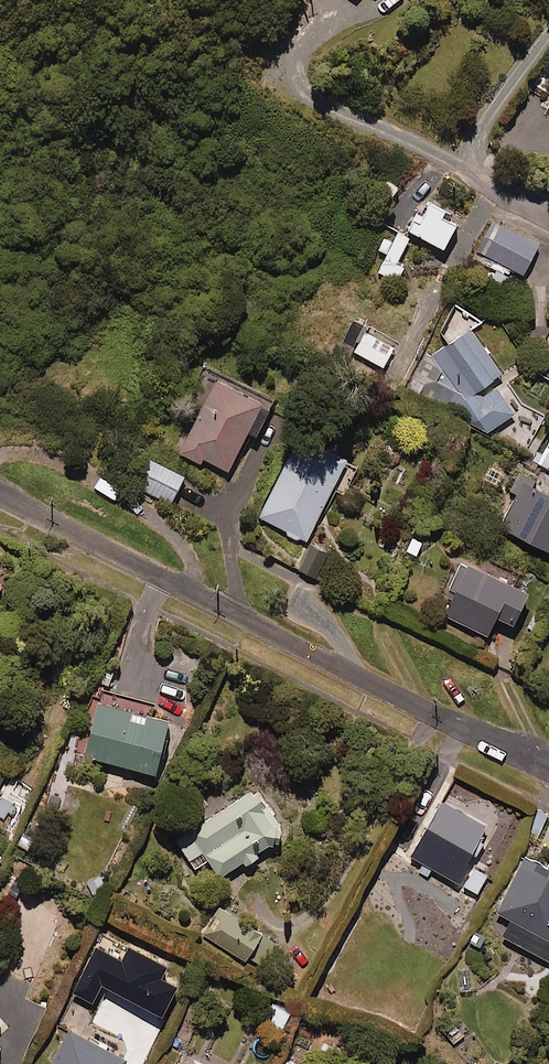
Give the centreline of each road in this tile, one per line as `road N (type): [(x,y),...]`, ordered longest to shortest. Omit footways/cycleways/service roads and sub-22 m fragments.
road 1 (residential): [(548,767),(0,499)]

